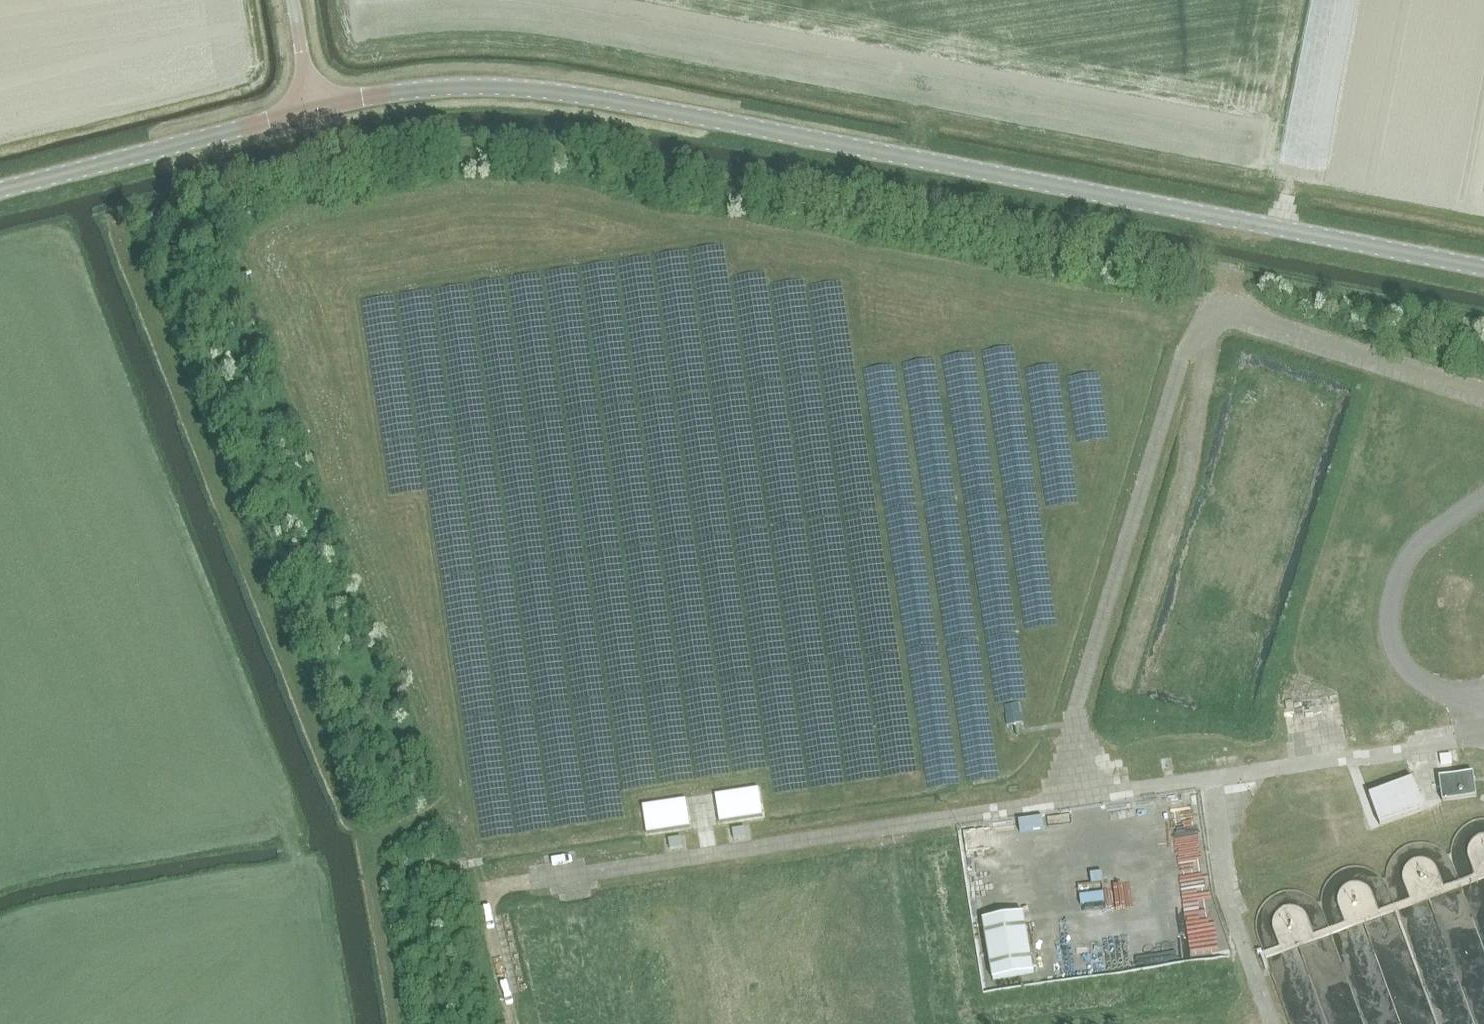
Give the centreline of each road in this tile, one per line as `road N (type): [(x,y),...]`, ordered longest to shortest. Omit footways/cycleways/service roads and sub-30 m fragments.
road 1 (unclassified): [(314,106),(444,88),(529,87),(1483,272)]
road 2 (unclassified): [(0,189),(314,106)]

